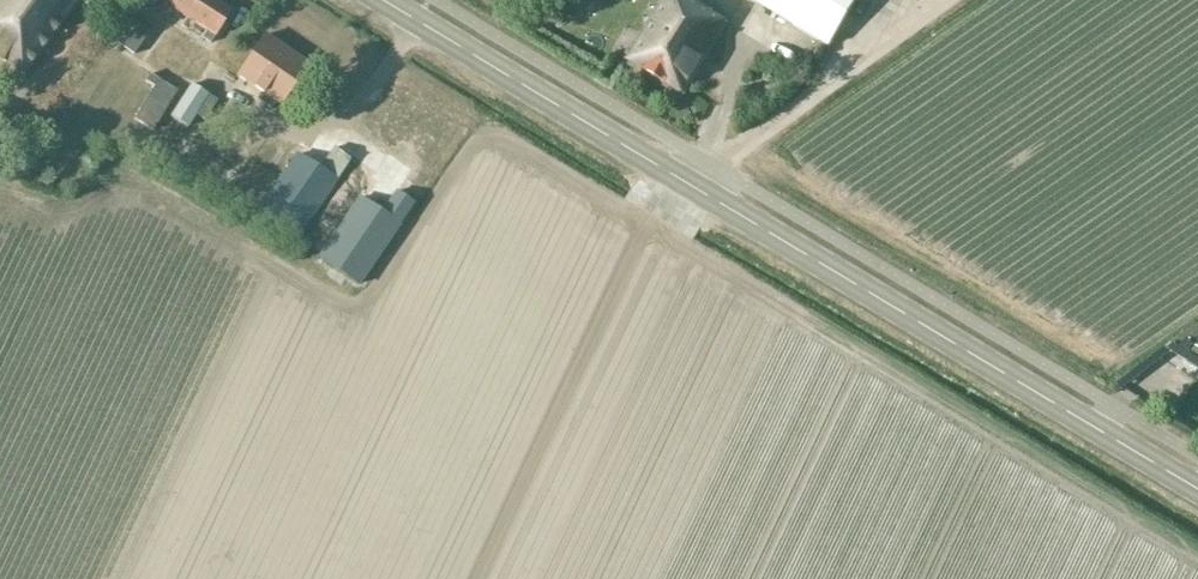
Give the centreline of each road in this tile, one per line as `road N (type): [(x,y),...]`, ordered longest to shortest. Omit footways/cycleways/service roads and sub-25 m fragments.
road 1 (secondary): [(1197,489),(382,0)]
road 2 (track): [(950,0),(834,84)]

